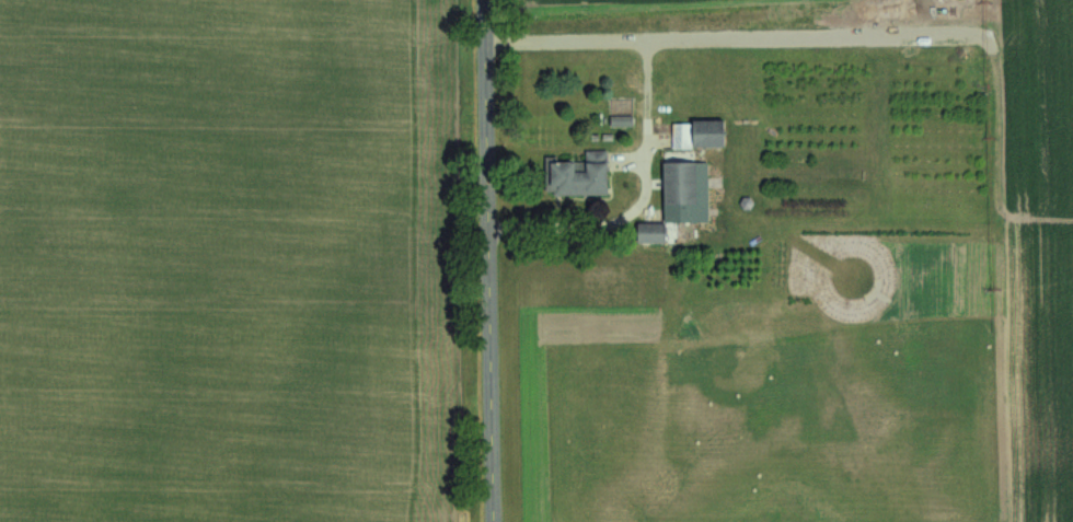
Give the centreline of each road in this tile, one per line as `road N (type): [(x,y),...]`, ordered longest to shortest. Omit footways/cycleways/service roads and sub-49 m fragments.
road 1 (residential): [(493,521),(484,0)]

